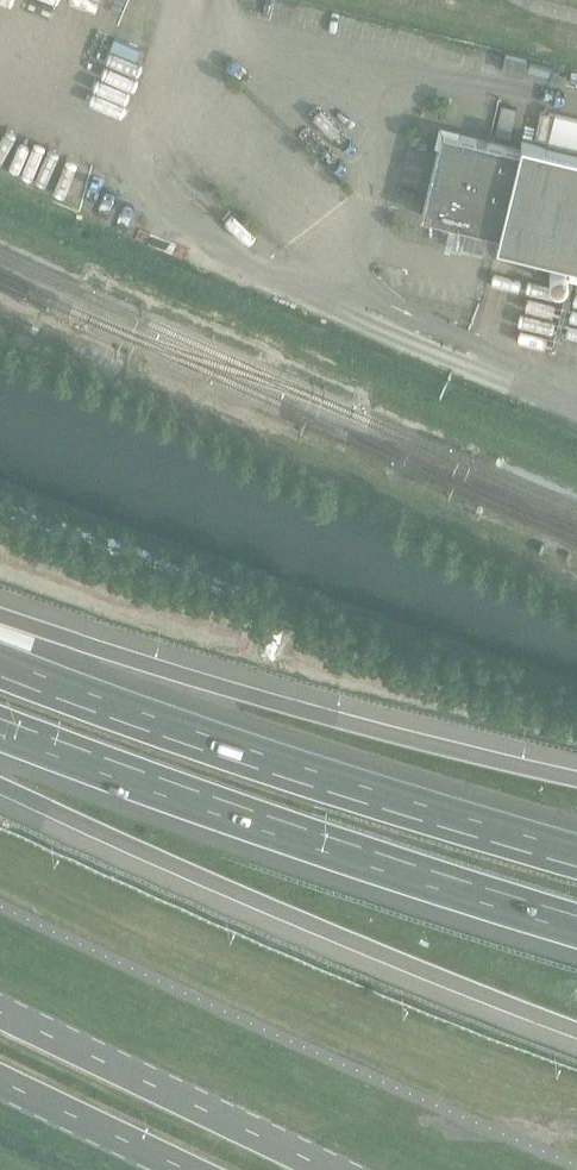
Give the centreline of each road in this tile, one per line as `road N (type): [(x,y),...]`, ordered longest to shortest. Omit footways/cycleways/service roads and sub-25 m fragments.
road 1 (motorway): [(0,788),(252,903),(576,1026)]
road 2 (motorway): [(0,728),(108,772),(576,923)]
road 3 (motorway): [(576,857),(213,745),(0,667)]
road 4 (motorway): [(576,774),(319,713),(0,615)]
road 5 (secondary): [(340,1169),(0,1008)]
road 6 (secondary): [(0,1076),(196,1169)]

